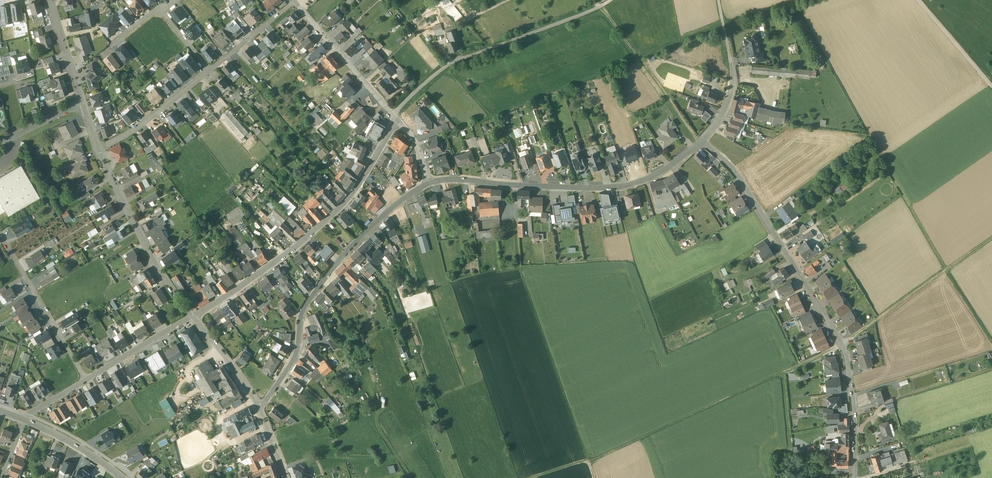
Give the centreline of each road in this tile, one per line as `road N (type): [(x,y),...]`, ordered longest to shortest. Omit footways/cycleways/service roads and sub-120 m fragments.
road 1 (track): [(991,342),(802,13),(844,0)]
road 2 (residential): [(429,183),(355,243),(306,304),(291,366),(259,408)]
road 3 (residential): [(192,318),(343,205),(397,121)]
road 4 (residential): [(699,143),(662,172),(624,187),(429,183)]
road 5 (track): [(587,460),(519,267),(516,224)]
road 6 (track): [(587,460),(800,369)]
road 7 (residential): [(855,477),(847,353),(807,286)]
road 8 (residential): [(192,318),(159,272),(97,148)]
road 9 (residential): [(699,143),(733,169),(807,286)]
road 10 (track): [(843,345),(991,242)]
road 11 (track): [(699,143),(600,8)]
road 12 (residential): [(0,237),(86,380)]
road 13 (residential): [(719,0),(733,85),(699,143)]
road 14 (residential): [(294,1),(391,114)]
road 15 (residential): [(97,148),(133,131),(209,70)]
road 16 (unclassified): [(491,49),(612,0)]
road 17 (residential): [(86,380),(192,318)]
road 18 (residential): [(391,114),(451,64),(491,49)]

